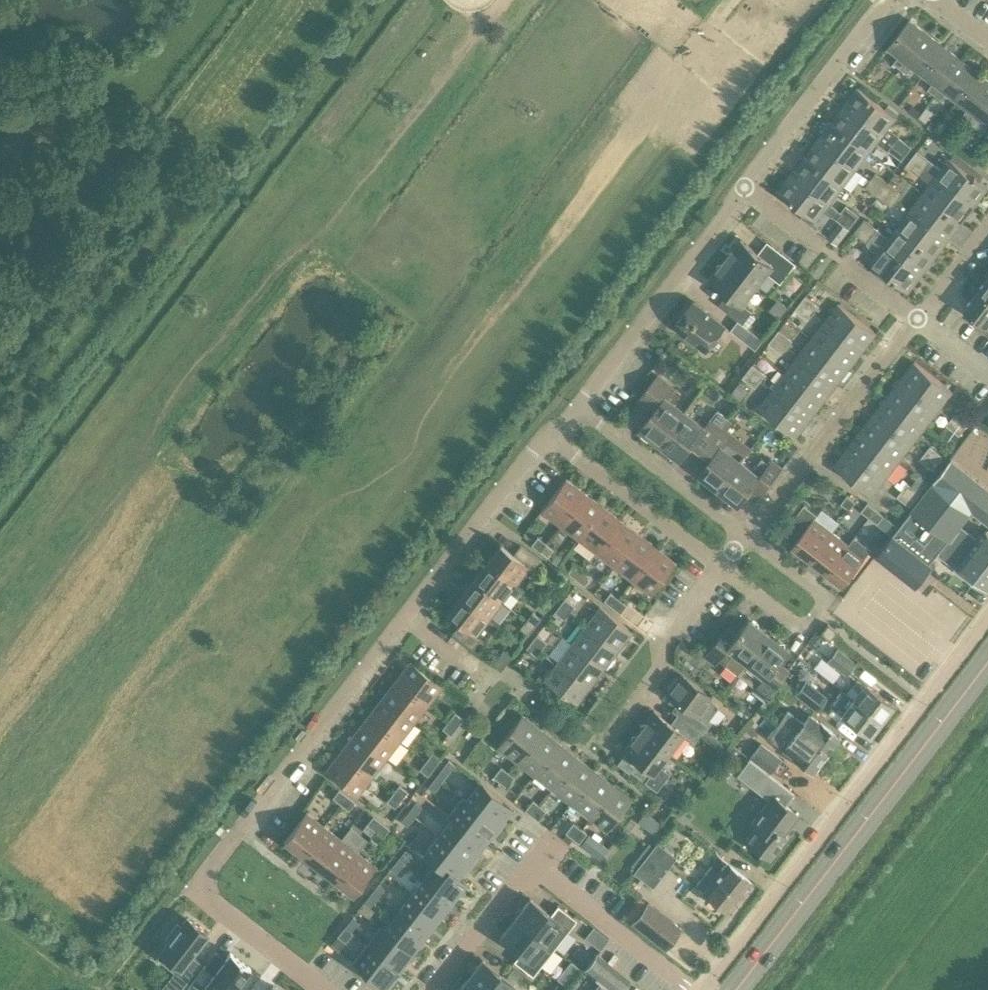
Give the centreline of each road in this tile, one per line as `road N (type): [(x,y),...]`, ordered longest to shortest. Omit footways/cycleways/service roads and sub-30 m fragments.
road 1 (residential): [(325,989),(197,888),(534,451),(556,438)]
road 2 (unclassified): [(703,989),(987,617)]
road 3 (primary): [(736,989),(987,662)]
road 4 (residential): [(688,986),(533,862),(431,989)]
road 5 (residential): [(580,406),(745,187)]
road 6 (residential): [(749,534),(918,319)]
road 7 (residential): [(721,566),(803,628),(828,595),(749,534)]
road 8 (residential): [(745,187),(887,0)]
road 9 (residential): [(605,742),(665,666),(667,634),(721,566)]
road 10 (residential): [(749,534),(580,406)]
road 11 (residential): [(556,438),(721,566)]

